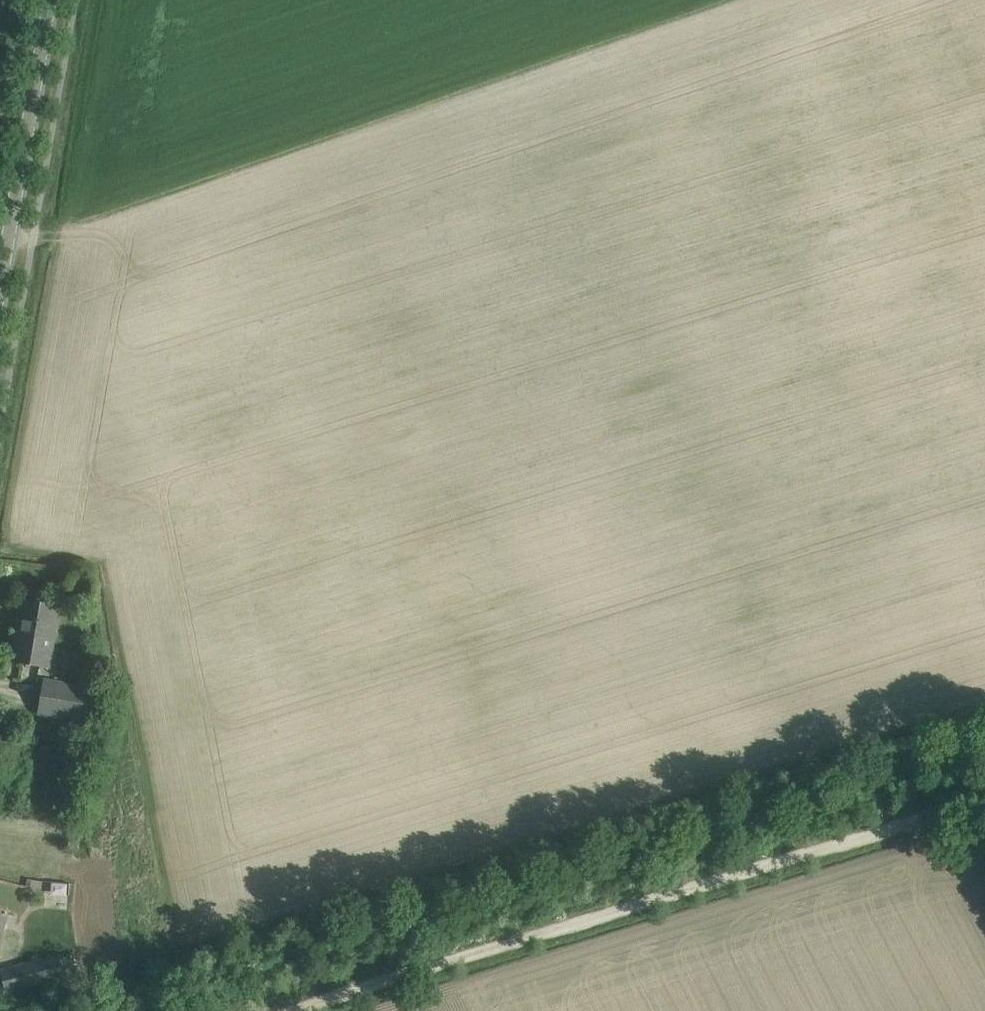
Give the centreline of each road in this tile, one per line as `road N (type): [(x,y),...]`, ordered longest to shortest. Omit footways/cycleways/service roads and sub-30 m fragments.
road 1 (track): [(984,796),(272,1010)]
road 2 (tertiary): [(0,289),(50,0)]

